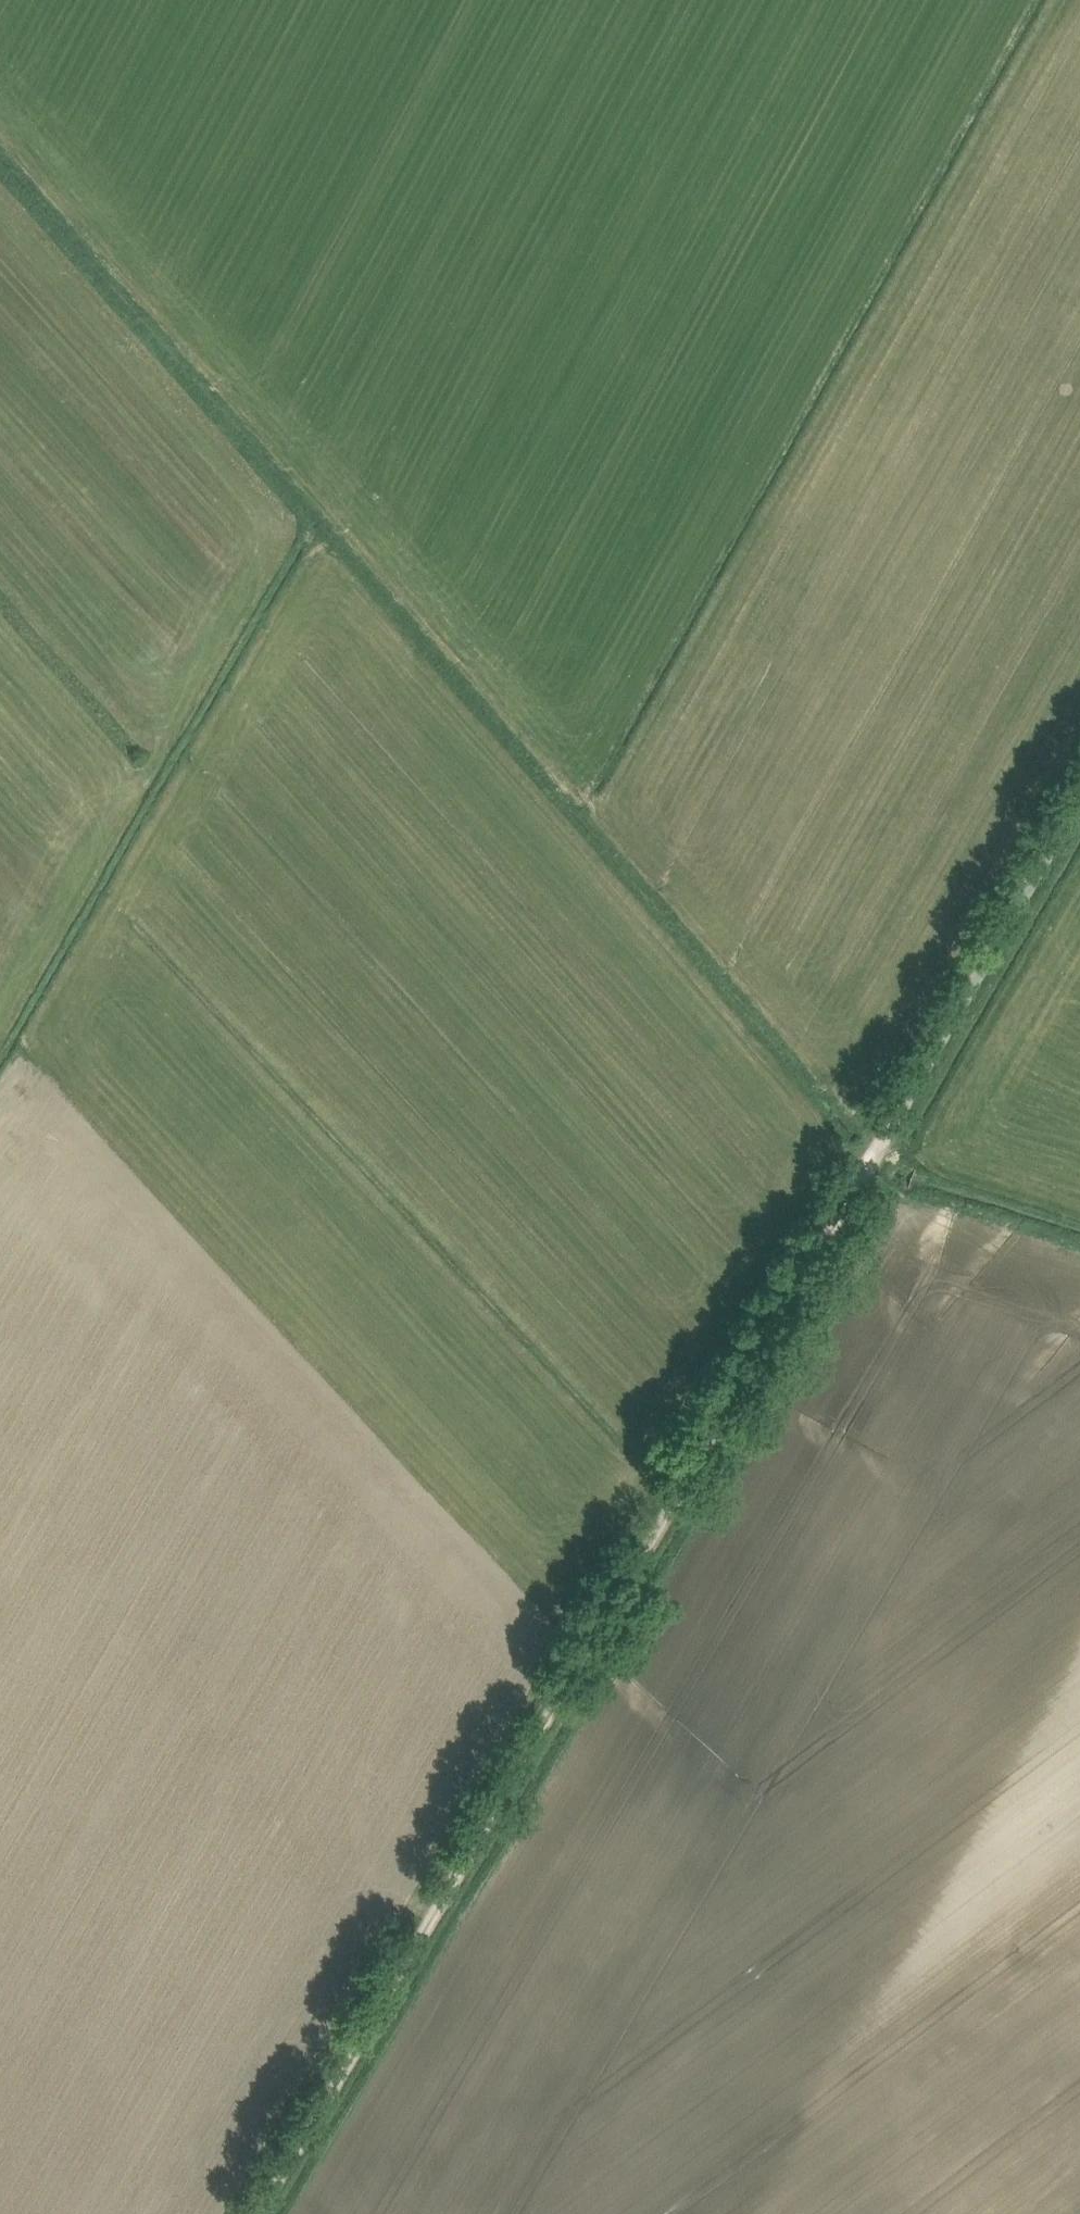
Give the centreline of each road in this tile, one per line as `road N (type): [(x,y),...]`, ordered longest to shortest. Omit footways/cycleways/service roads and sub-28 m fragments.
road 1 (track): [(260,2213),(880,1144)]
road 2 (unclassified): [(880,1144),(1079,797)]

